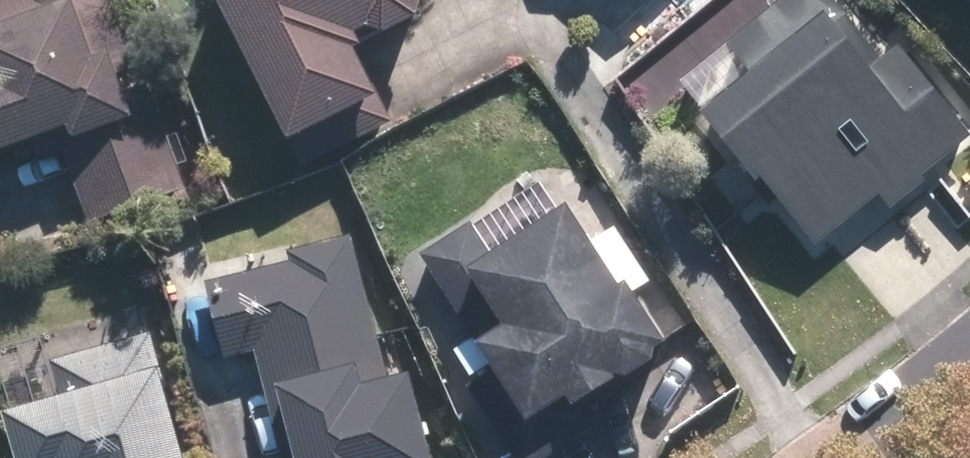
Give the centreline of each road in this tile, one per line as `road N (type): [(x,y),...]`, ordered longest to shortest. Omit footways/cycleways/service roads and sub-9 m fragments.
road 1 (residential): [(869,457),(969,383)]

